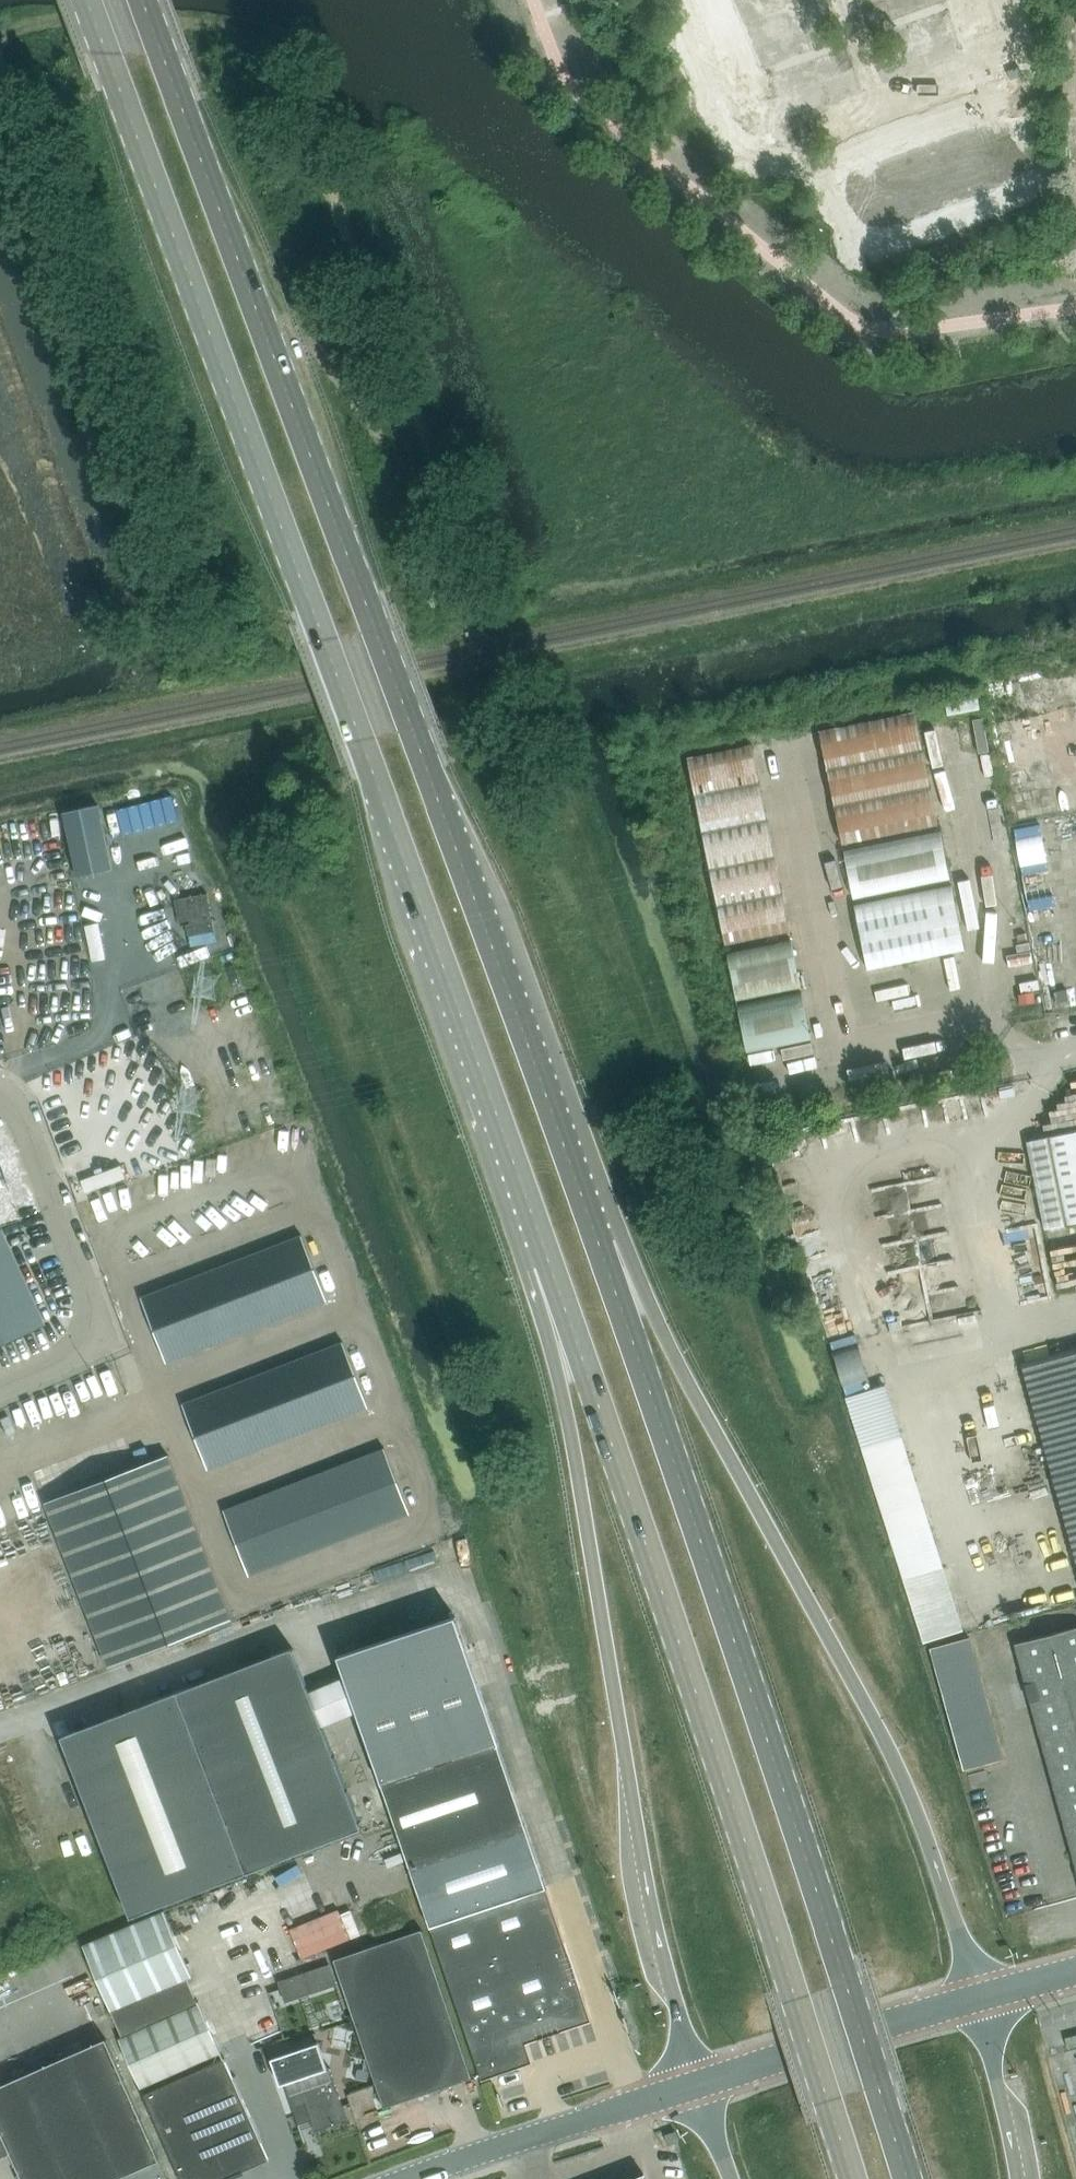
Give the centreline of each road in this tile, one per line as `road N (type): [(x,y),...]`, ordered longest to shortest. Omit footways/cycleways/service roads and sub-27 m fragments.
road 1 (primary): [(86,0),(540,1242)]
road 2 (primary): [(593,1228),(143,0)]
road 3 (primary): [(908,2178),(593,1228)]
road 4 (primary): [(540,1242),(715,1742),(852,2178)]
road 5 (primary): [(978,1997),(886,1743),(649,1300),(593,1228)]
road 6 (primary): [(540,1242),(645,1876),(697,2084)]
road 7 (unclassified): [(0,1386),(105,1339),(25,1124),(0,1094)]
road 8 (residential): [(840,0),(877,99),(1075,25)]
road 9 (unclassified): [(404,2178),(697,2084)]
road 10 (unclassified): [(697,2084),(978,1997)]
road 11 (primary): [(1018,2178),(978,1997)]

